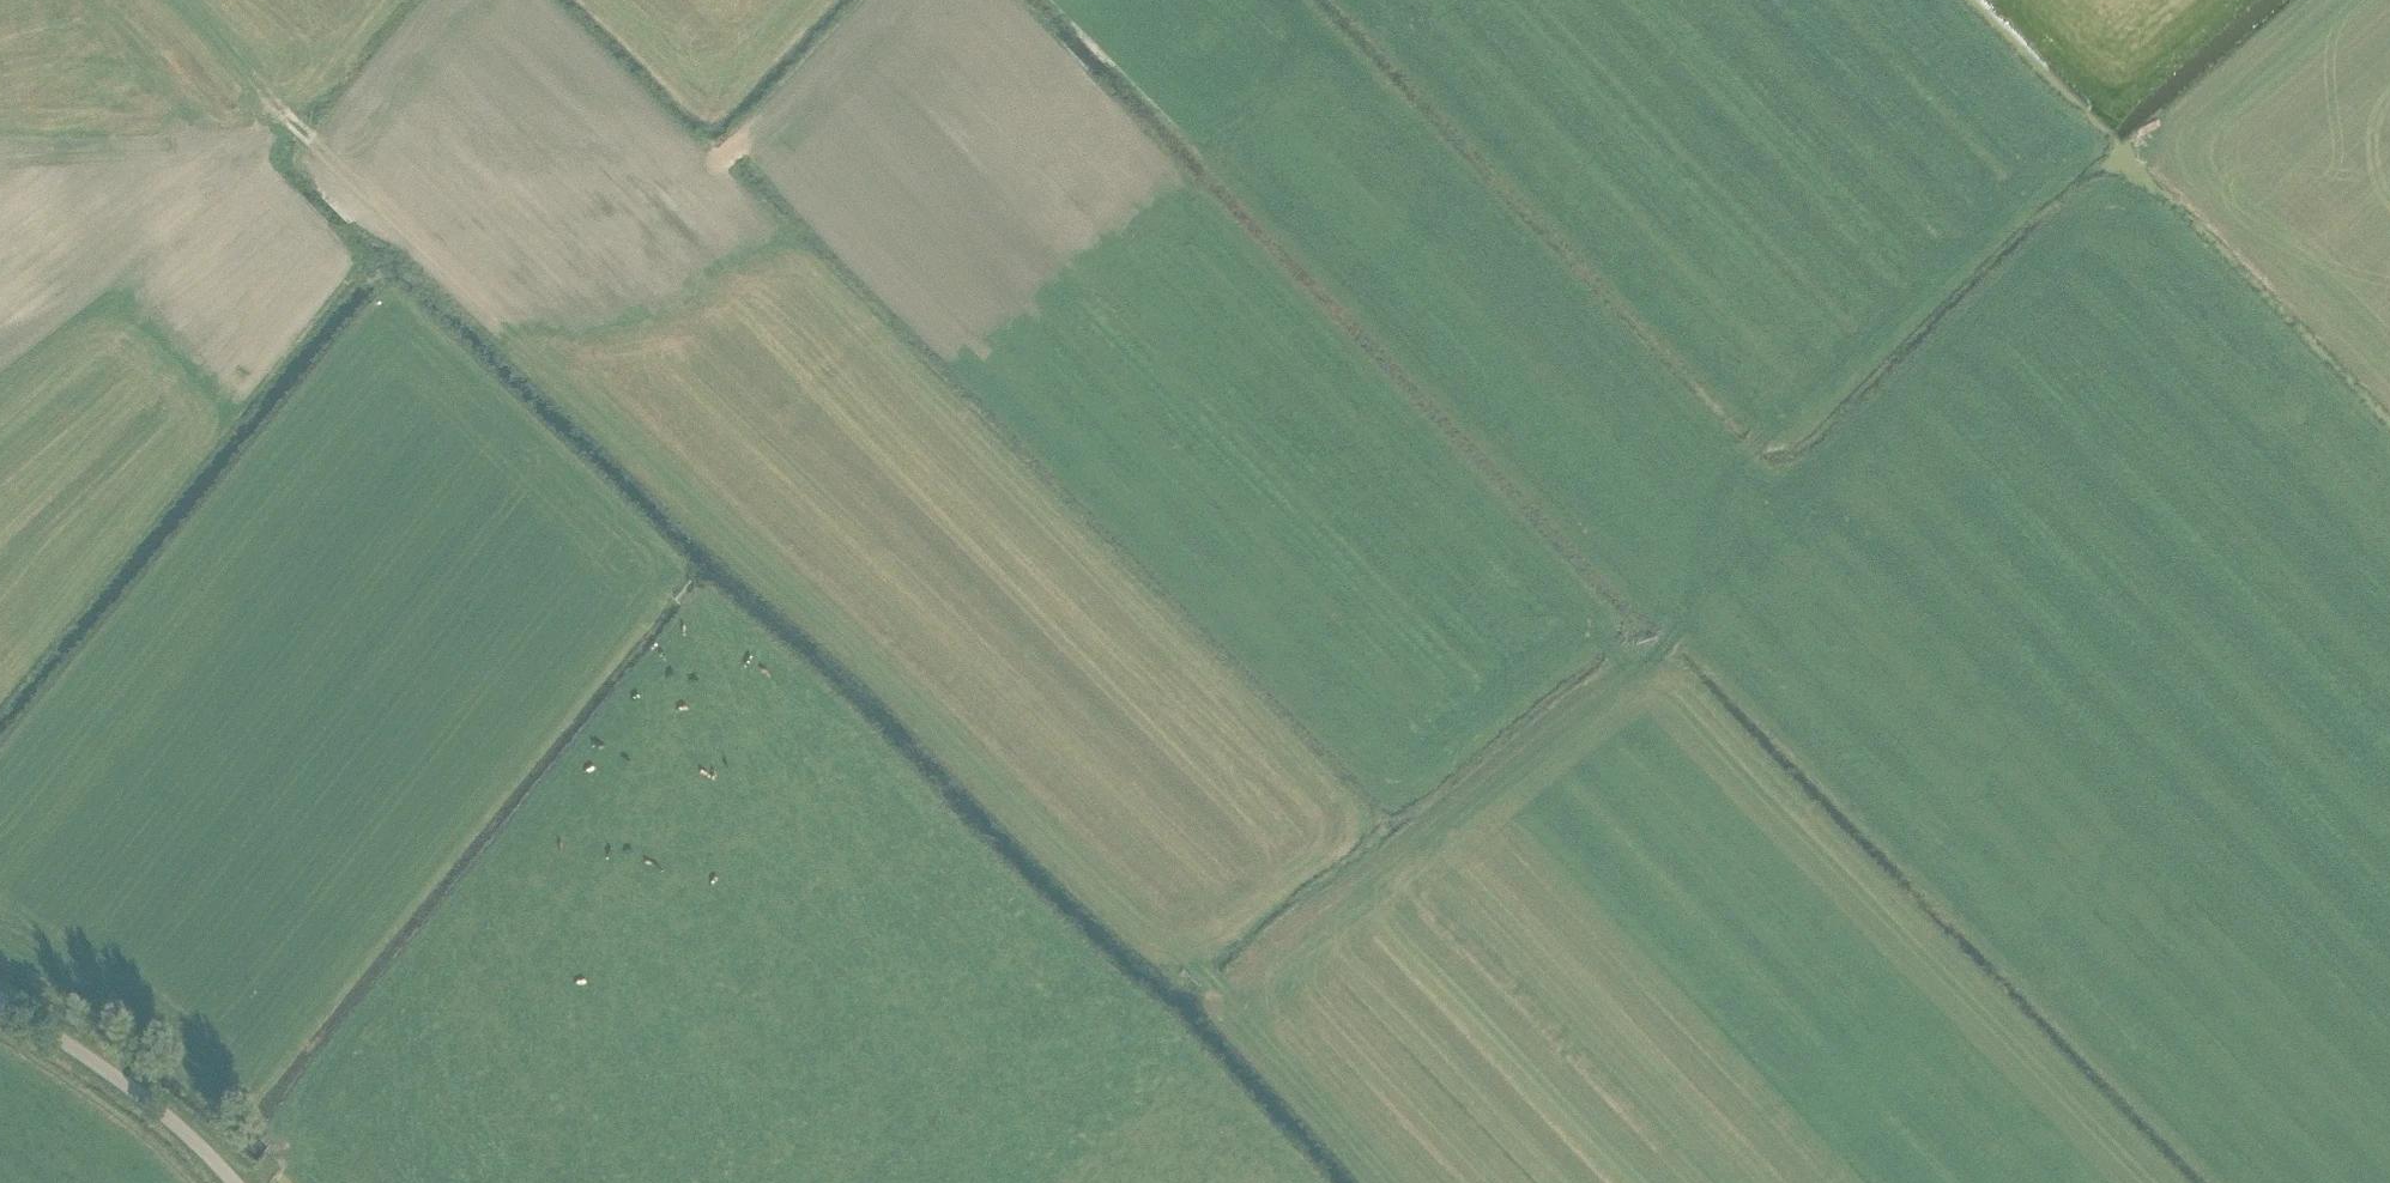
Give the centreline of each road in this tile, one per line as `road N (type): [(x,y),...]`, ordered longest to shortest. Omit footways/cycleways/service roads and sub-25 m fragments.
road 1 (unclassified): [(234,1182),(177,1125),(0,1000)]

